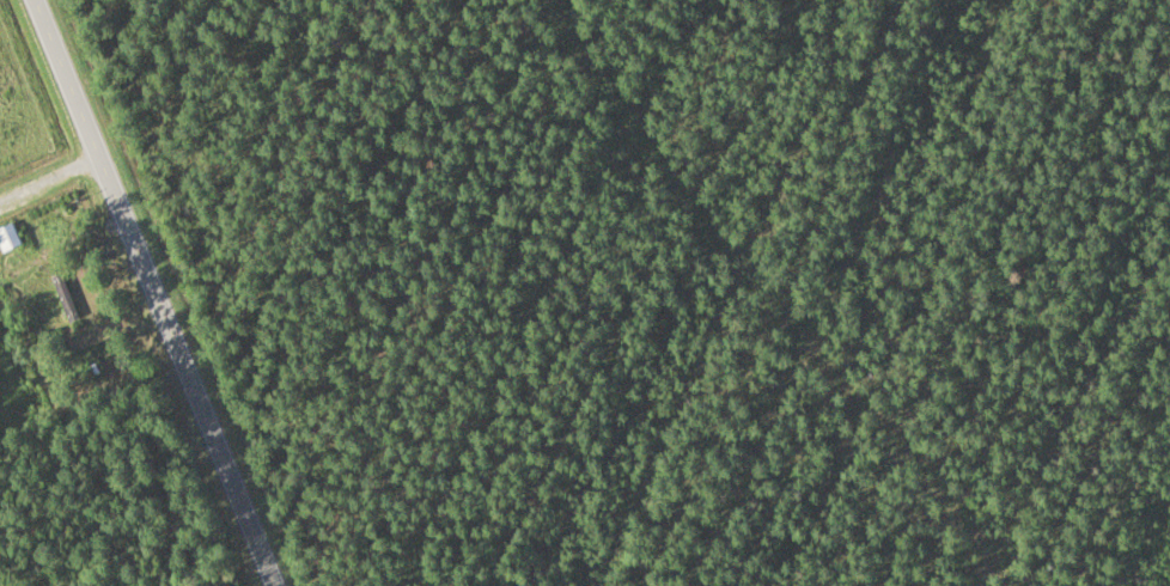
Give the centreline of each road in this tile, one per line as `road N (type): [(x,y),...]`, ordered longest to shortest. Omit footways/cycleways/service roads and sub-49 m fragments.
road 1 (secondary): [(275,585),(34,0)]

